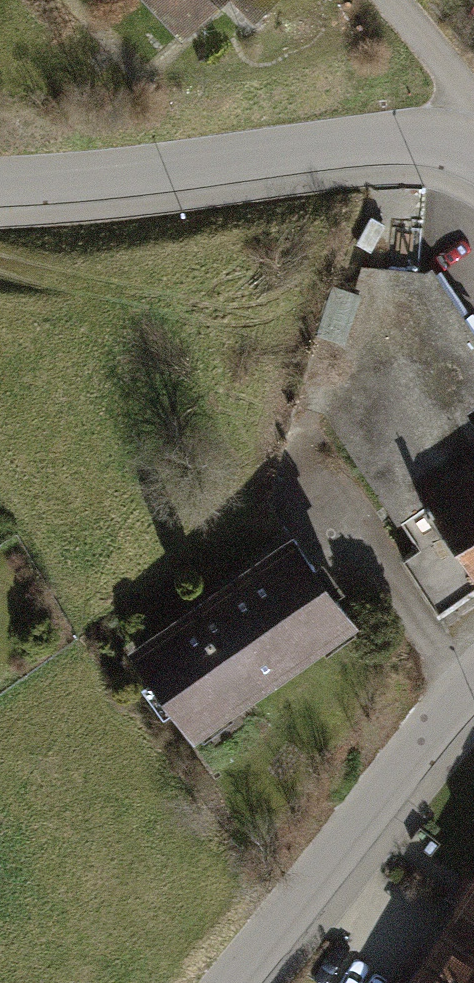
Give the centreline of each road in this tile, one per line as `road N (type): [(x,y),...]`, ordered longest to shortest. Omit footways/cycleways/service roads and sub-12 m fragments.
road 1 (residential): [(0,180),(359,139),(469,147)]
road 2 (residential): [(473,674),(235,982)]
road 3 (residential): [(469,147),(464,92),(380,0)]

